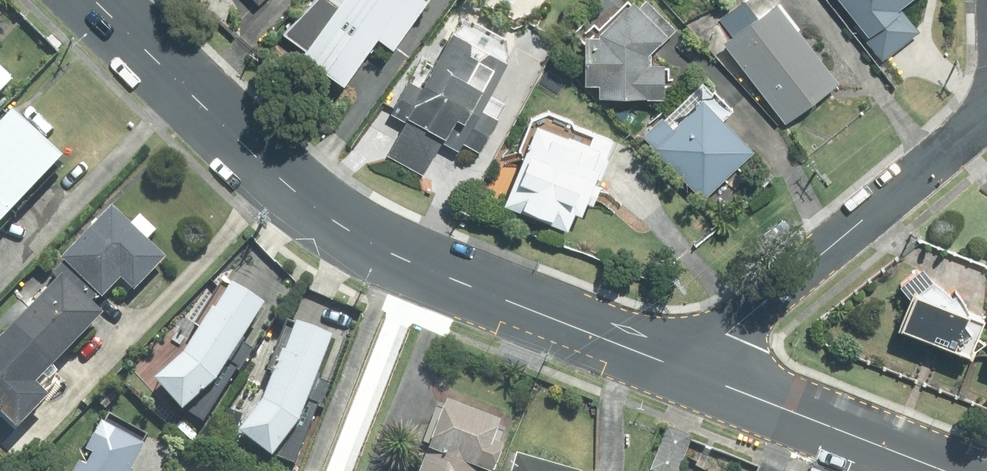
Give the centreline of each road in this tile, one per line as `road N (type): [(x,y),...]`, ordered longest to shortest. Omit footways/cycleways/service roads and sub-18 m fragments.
road 1 (secondary): [(679,367),(430,272),(311,203),(93,0)]
road 2 (residential): [(986,112),(679,367)]
road 3 (secondary): [(946,470),(679,367)]

